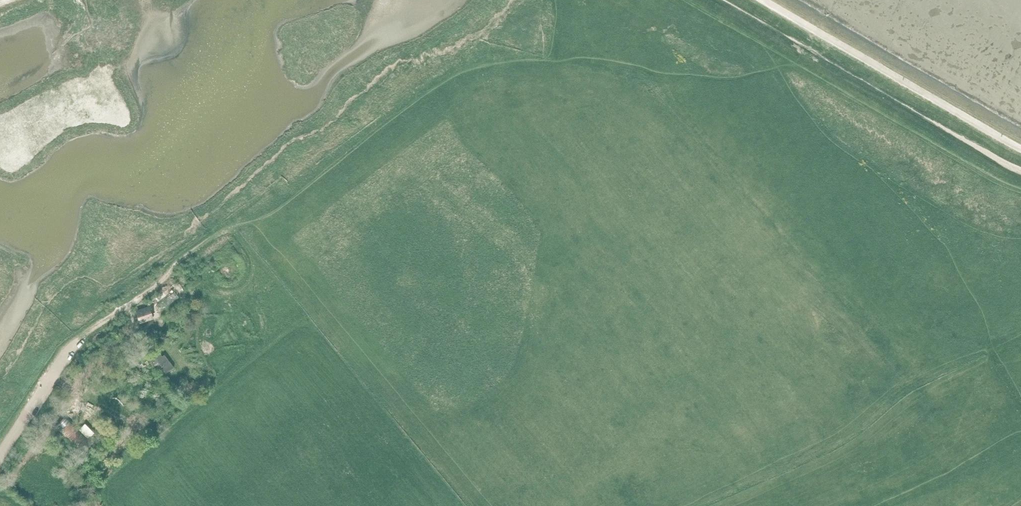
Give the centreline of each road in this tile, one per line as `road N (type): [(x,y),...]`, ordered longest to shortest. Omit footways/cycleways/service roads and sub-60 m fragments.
road 1 (unclassified): [(763,0),(1020,148)]
road 2 (unclassified): [(0,458),(79,338)]

